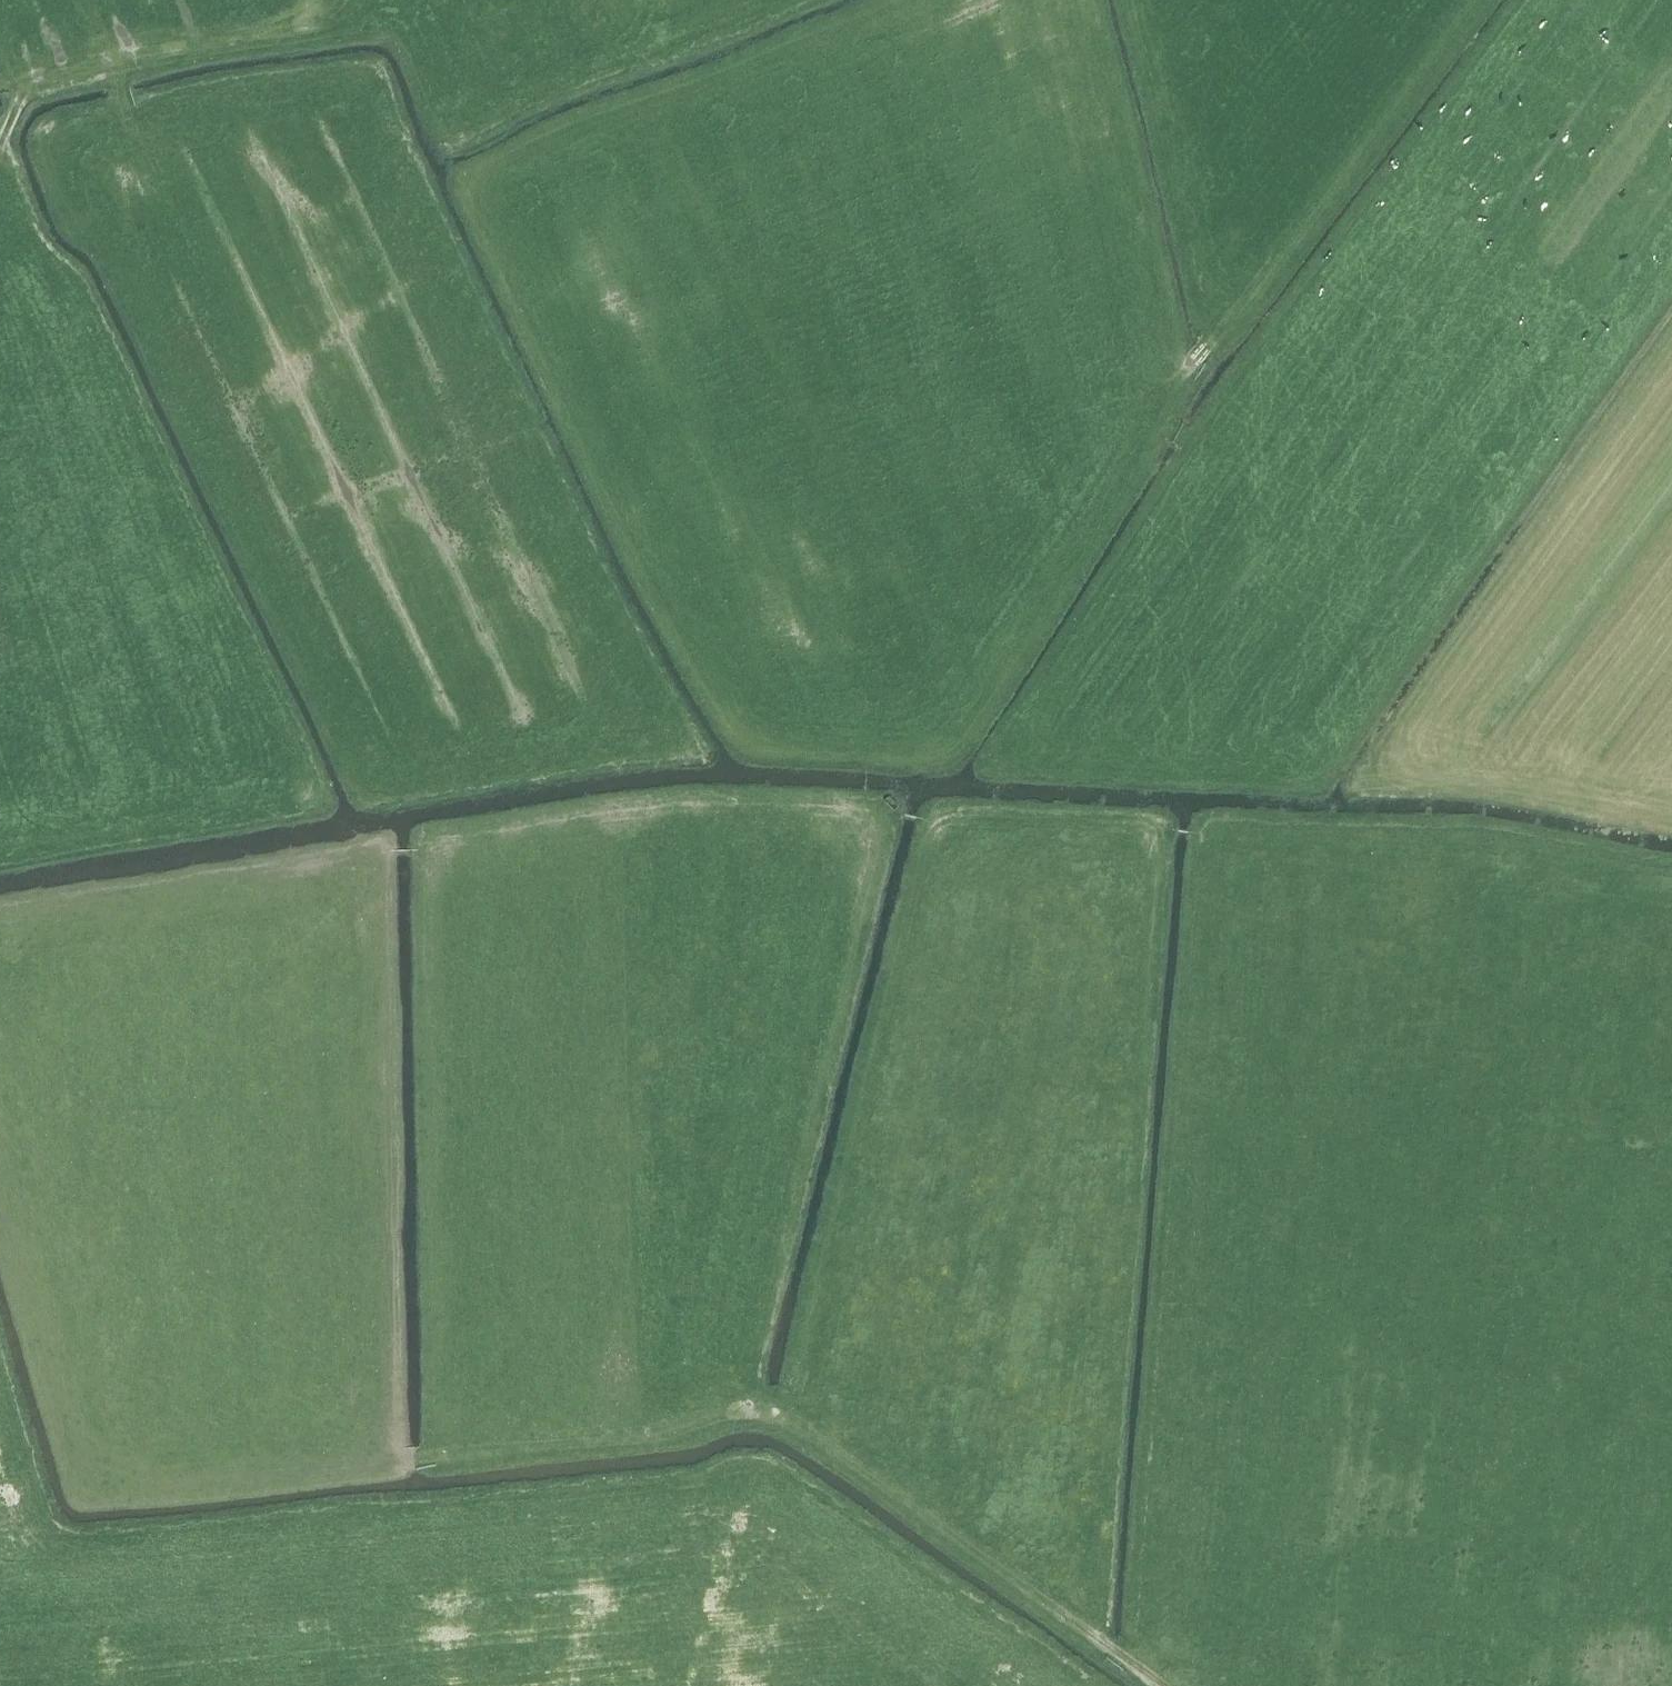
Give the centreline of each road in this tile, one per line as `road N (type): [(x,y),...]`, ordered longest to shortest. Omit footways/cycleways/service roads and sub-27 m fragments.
road 1 (track): [(1168,1685),(1067,1614)]

